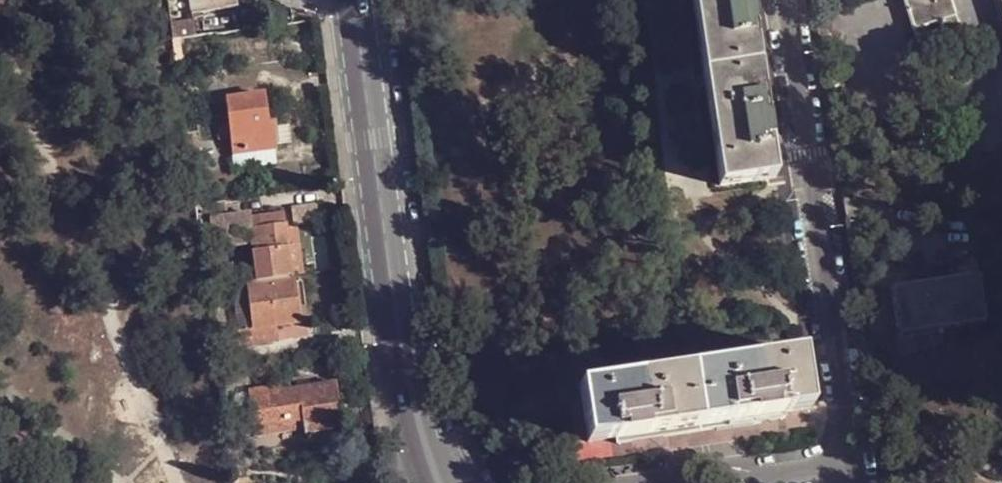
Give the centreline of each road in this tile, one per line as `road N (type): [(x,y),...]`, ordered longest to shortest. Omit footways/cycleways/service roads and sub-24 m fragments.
road 1 (residential): [(788,0),(859,482)]
road 2 (tertiary): [(354,0),(410,388)]

